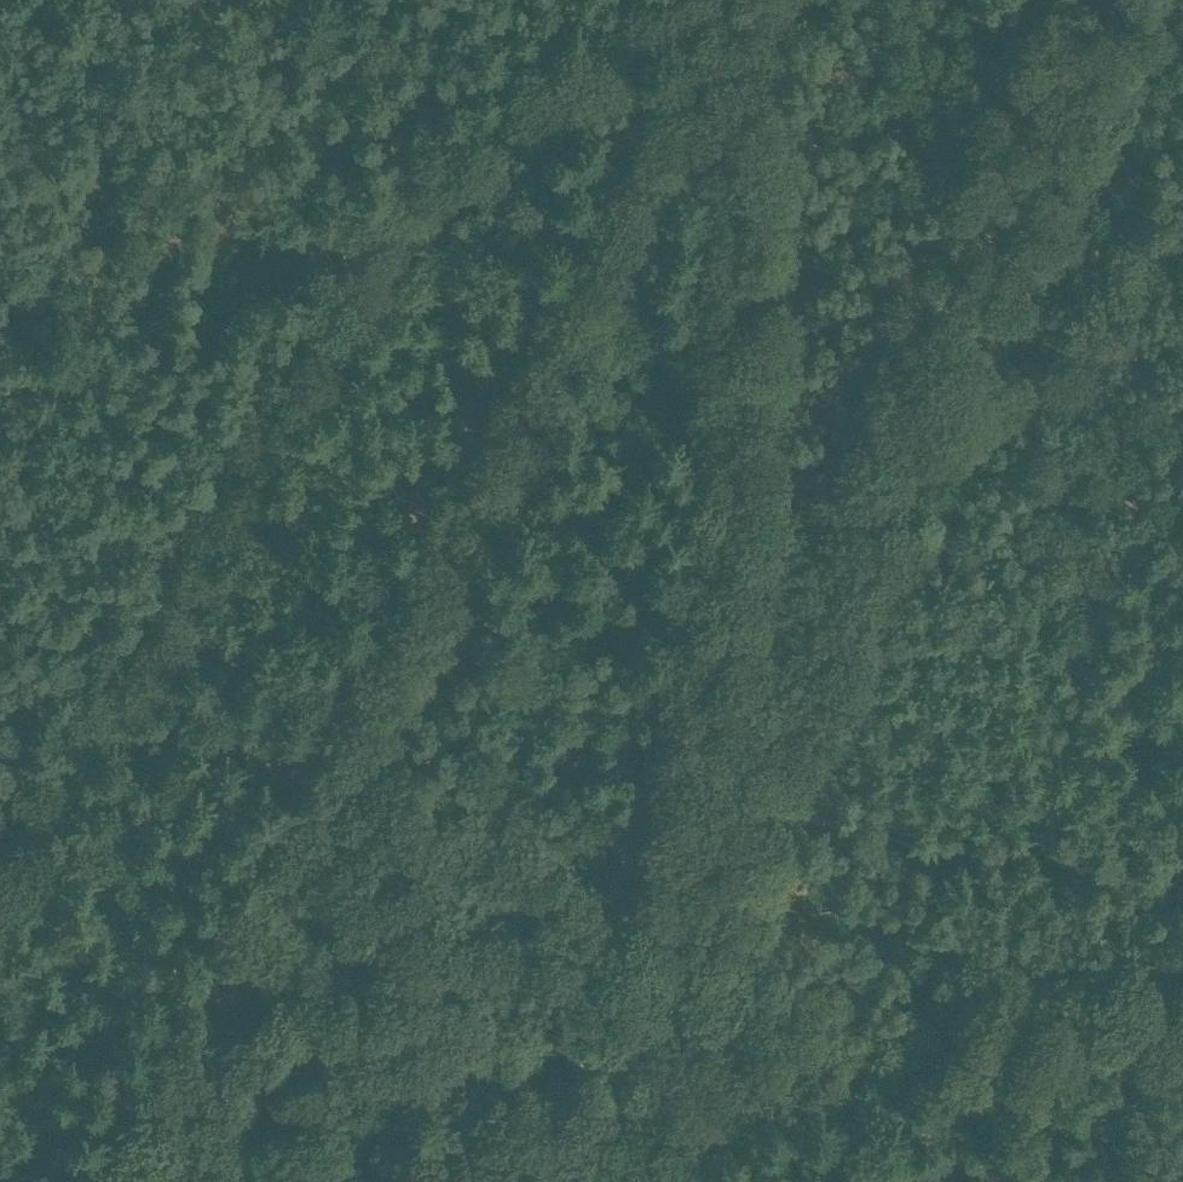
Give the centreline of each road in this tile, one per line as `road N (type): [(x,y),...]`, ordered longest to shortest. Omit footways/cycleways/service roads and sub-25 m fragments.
road 1 (track): [(0,627),(325,763),(611,899),(677,989),(1101,0)]
road 2 (track): [(719,0),(109,1181)]
road 3 (track): [(1162,0),(697,1042)]
road 4 (track): [(0,894),(417,164),(657,0)]
road 5 (track): [(910,445),(1182,534)]
road 6 (track): [(697,1042),(636,1181)]

